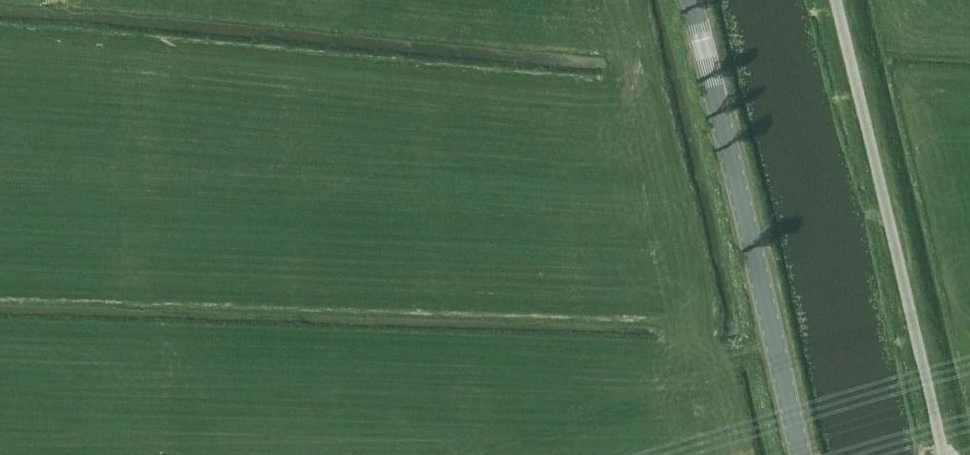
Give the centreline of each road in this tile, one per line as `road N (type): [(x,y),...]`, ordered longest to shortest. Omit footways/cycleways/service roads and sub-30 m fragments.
road 1 (secondary): [(797,454),(688,0)]

